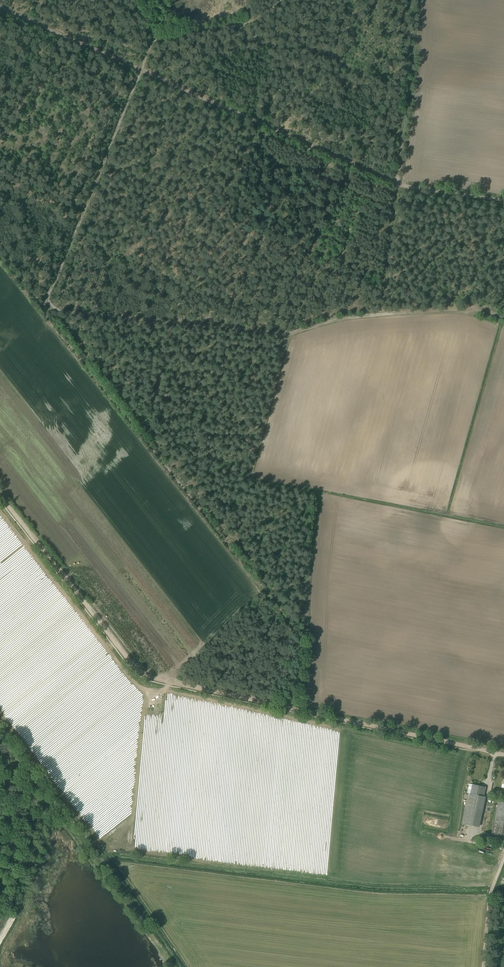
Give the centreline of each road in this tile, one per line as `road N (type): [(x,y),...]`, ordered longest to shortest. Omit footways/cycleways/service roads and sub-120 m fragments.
road 1 (track): [(45,308),(299,631),(316,498),(248,473),(285,334)]
road 2 (track): [(476,748),(138,670),(0,495)]
road 3 (track): [(0,8),(397,183),(503,198)]
road 4 (track): [(503,316),(470,308),(335,318),(285,334),(45,308)]
road 5 (track): [(279,0),(252,23),(151,39),(45,308)]
road 6 (track): [(146,436),(172,322),(259,122)]
road 7 (track): [(420,0),(380,315)]

